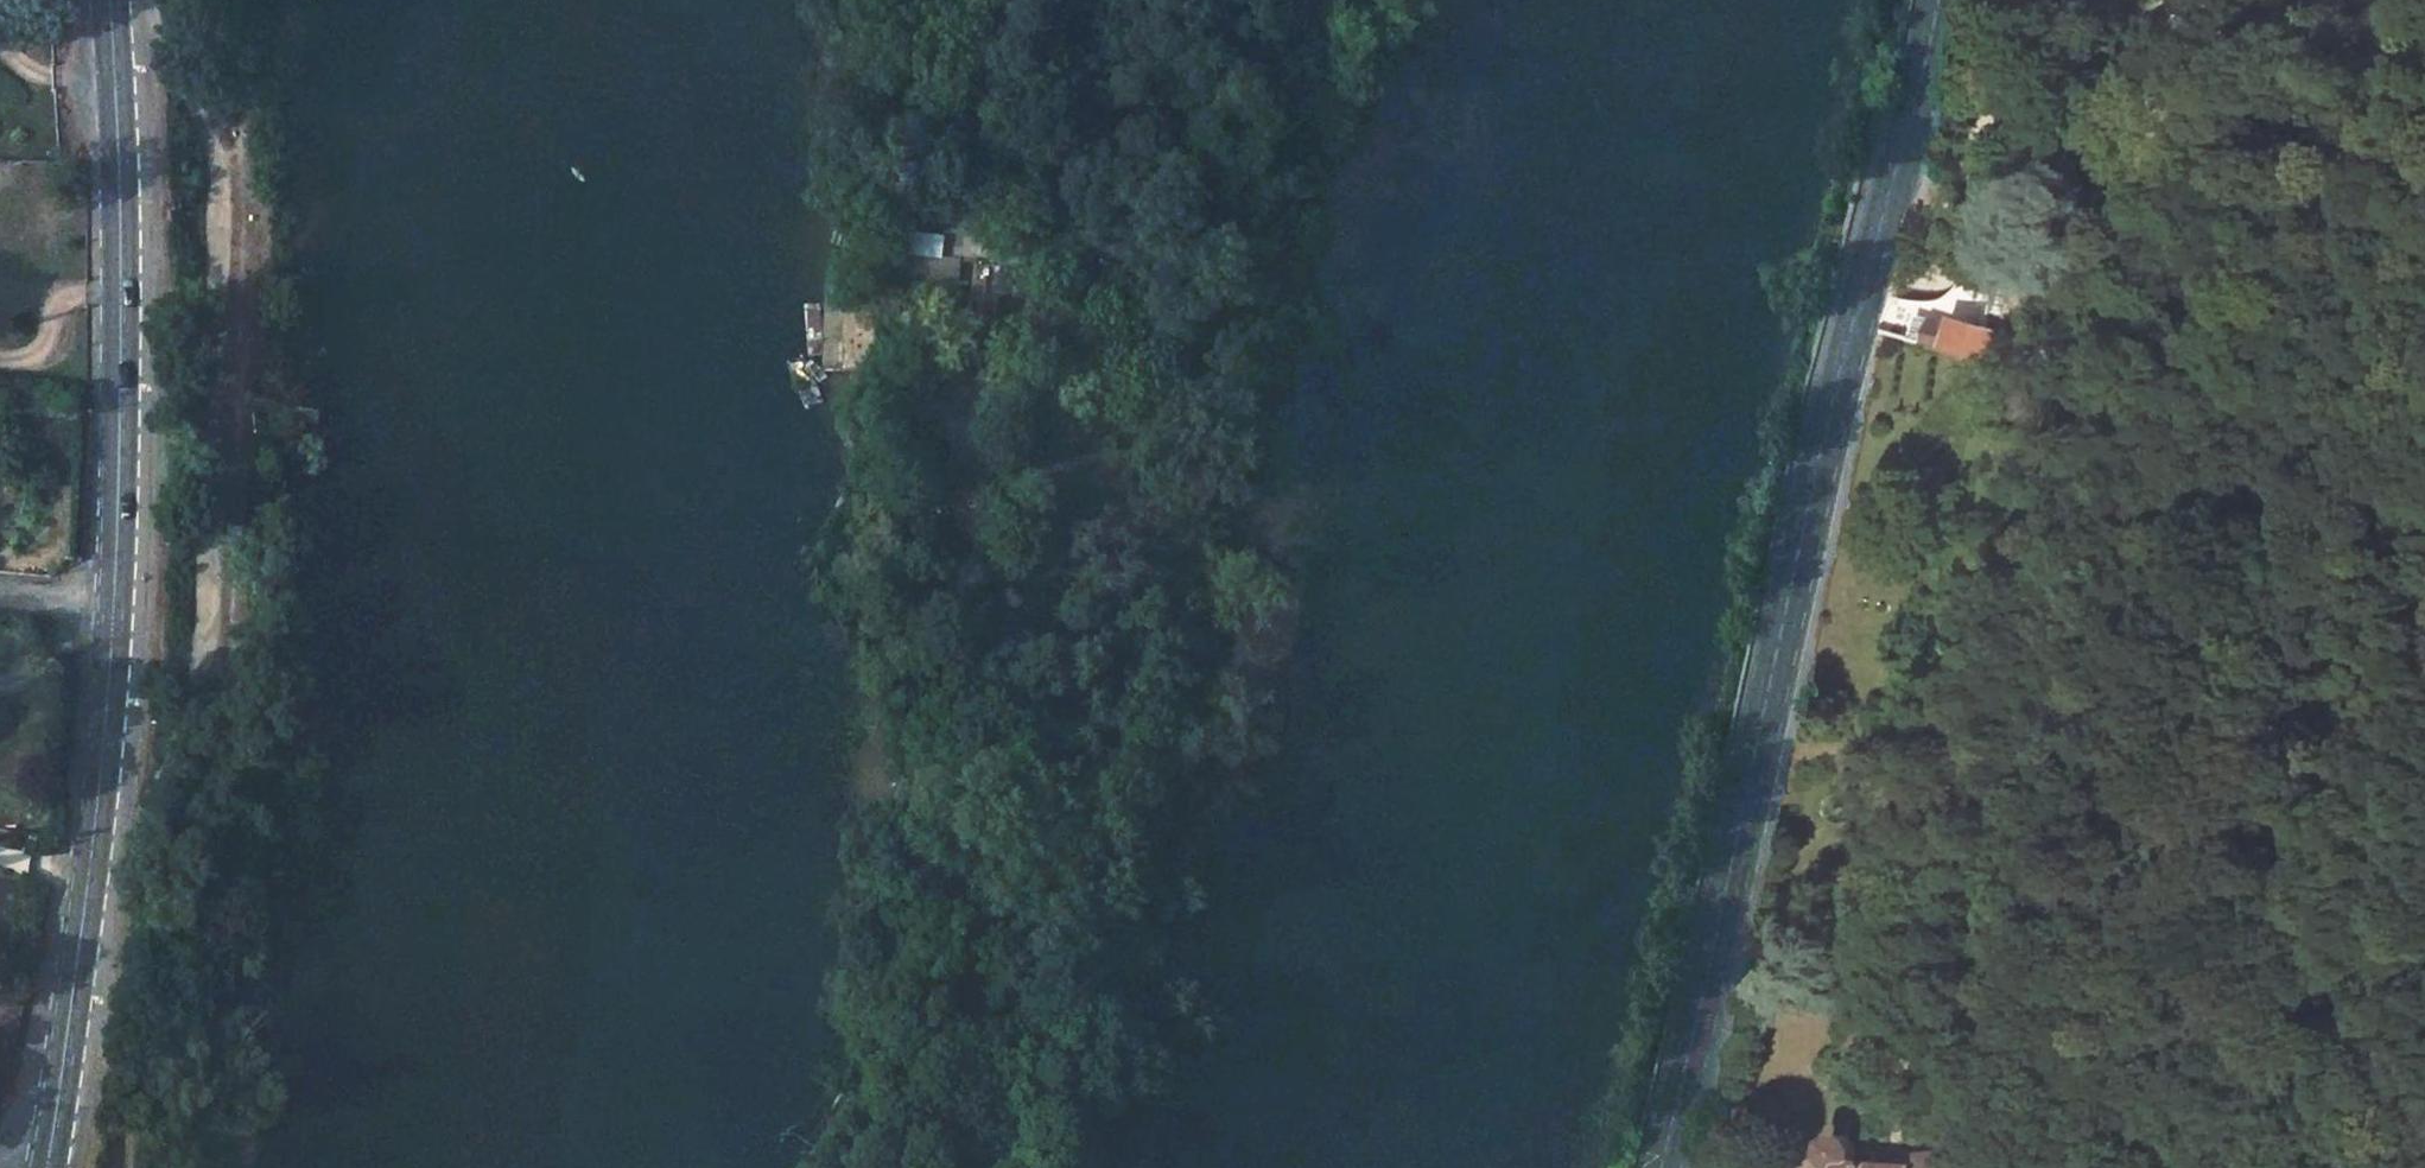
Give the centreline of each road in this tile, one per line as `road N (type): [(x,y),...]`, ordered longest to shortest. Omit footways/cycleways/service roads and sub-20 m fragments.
road 1 (primary): [(1949,0),(1941,68),(1762,751),(1668,1167)]
road 2 (primary): [(109,0),(121,211),(114,610),(90,881),(49,1167)]

